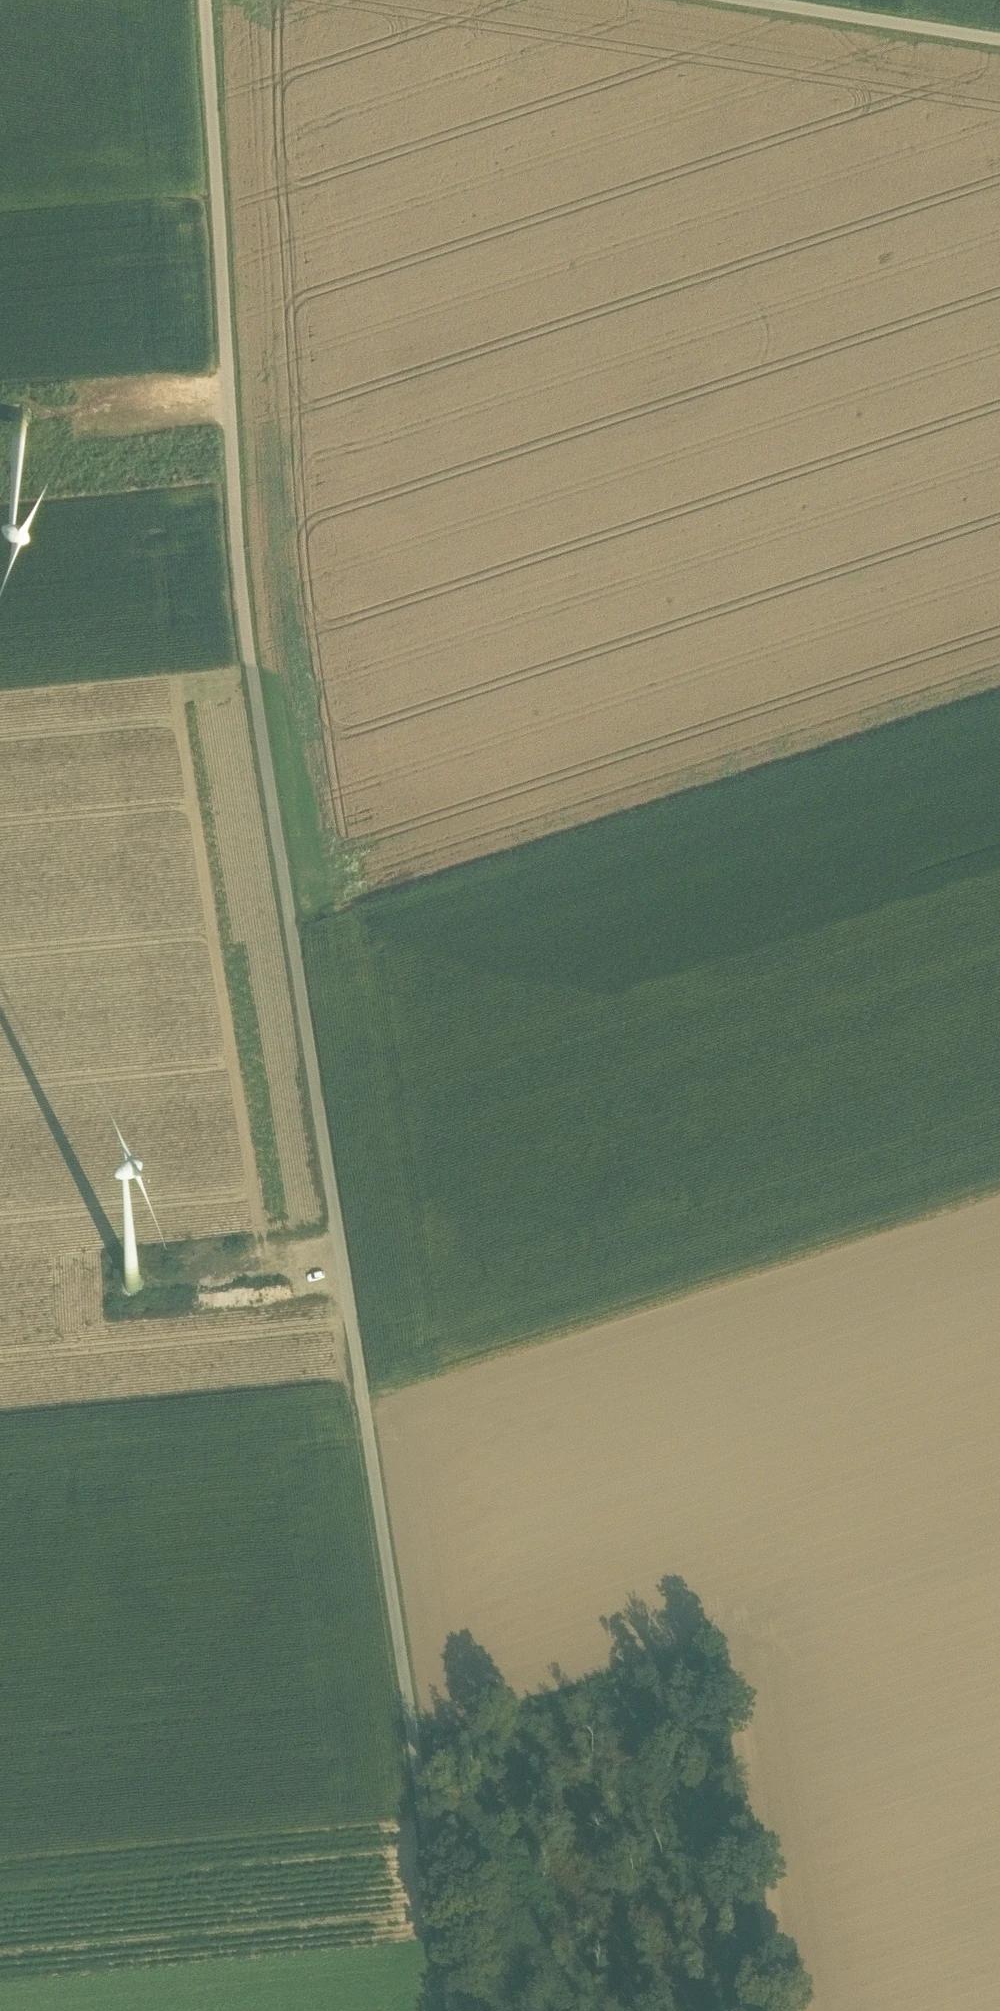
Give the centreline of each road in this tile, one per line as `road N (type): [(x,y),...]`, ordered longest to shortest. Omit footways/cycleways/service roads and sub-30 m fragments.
road 1 (unclassified): [(211,0),(247,658),(452,2010)]
road 2 (track): [(735,0),(999,41)]

